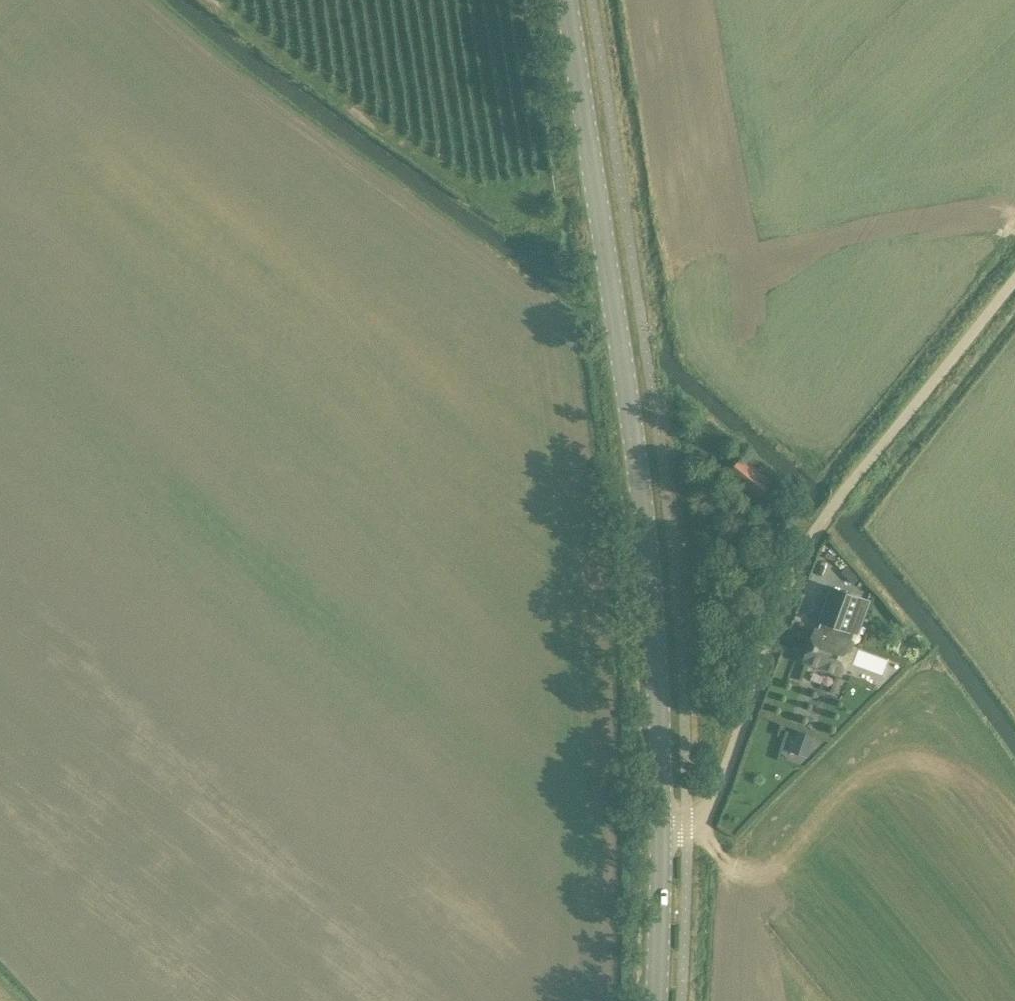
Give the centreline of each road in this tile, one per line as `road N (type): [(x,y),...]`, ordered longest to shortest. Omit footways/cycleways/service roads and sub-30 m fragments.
road 1 (tertiary): [(661,830),(646,538),(567,0)]
road 2 (unclassified): [(661,830),(688,827),(712,806),(821,524),(1014,281)]
road 3 (tertiary): [(654,1000),(661,830)]

